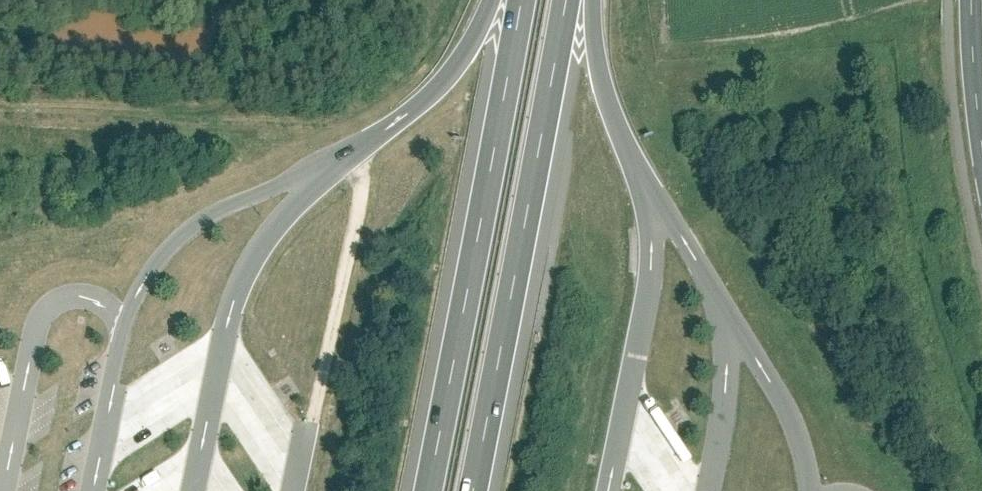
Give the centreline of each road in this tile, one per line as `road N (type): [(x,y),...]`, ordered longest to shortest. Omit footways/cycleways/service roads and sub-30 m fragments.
road 1 (motorway): [(521,0),(427,490)]
road 2 (motorway): [(473,490),(565,0)]
road 3 (track): [(0,83),(216,93),(245,80),(307,10),(365,0)]

